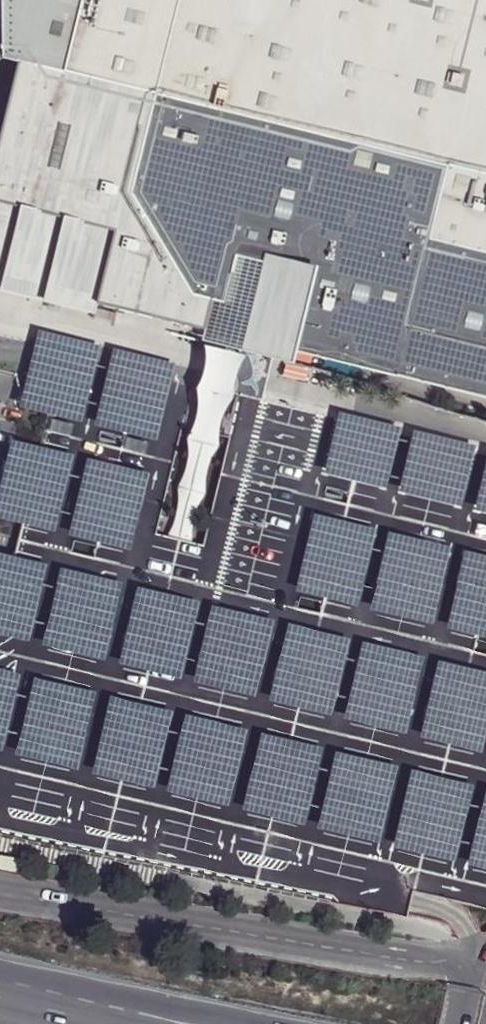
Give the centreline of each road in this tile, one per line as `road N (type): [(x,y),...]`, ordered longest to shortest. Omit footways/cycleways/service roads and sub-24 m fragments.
road 1 (motorway): [(279,1023),(0,973)]

